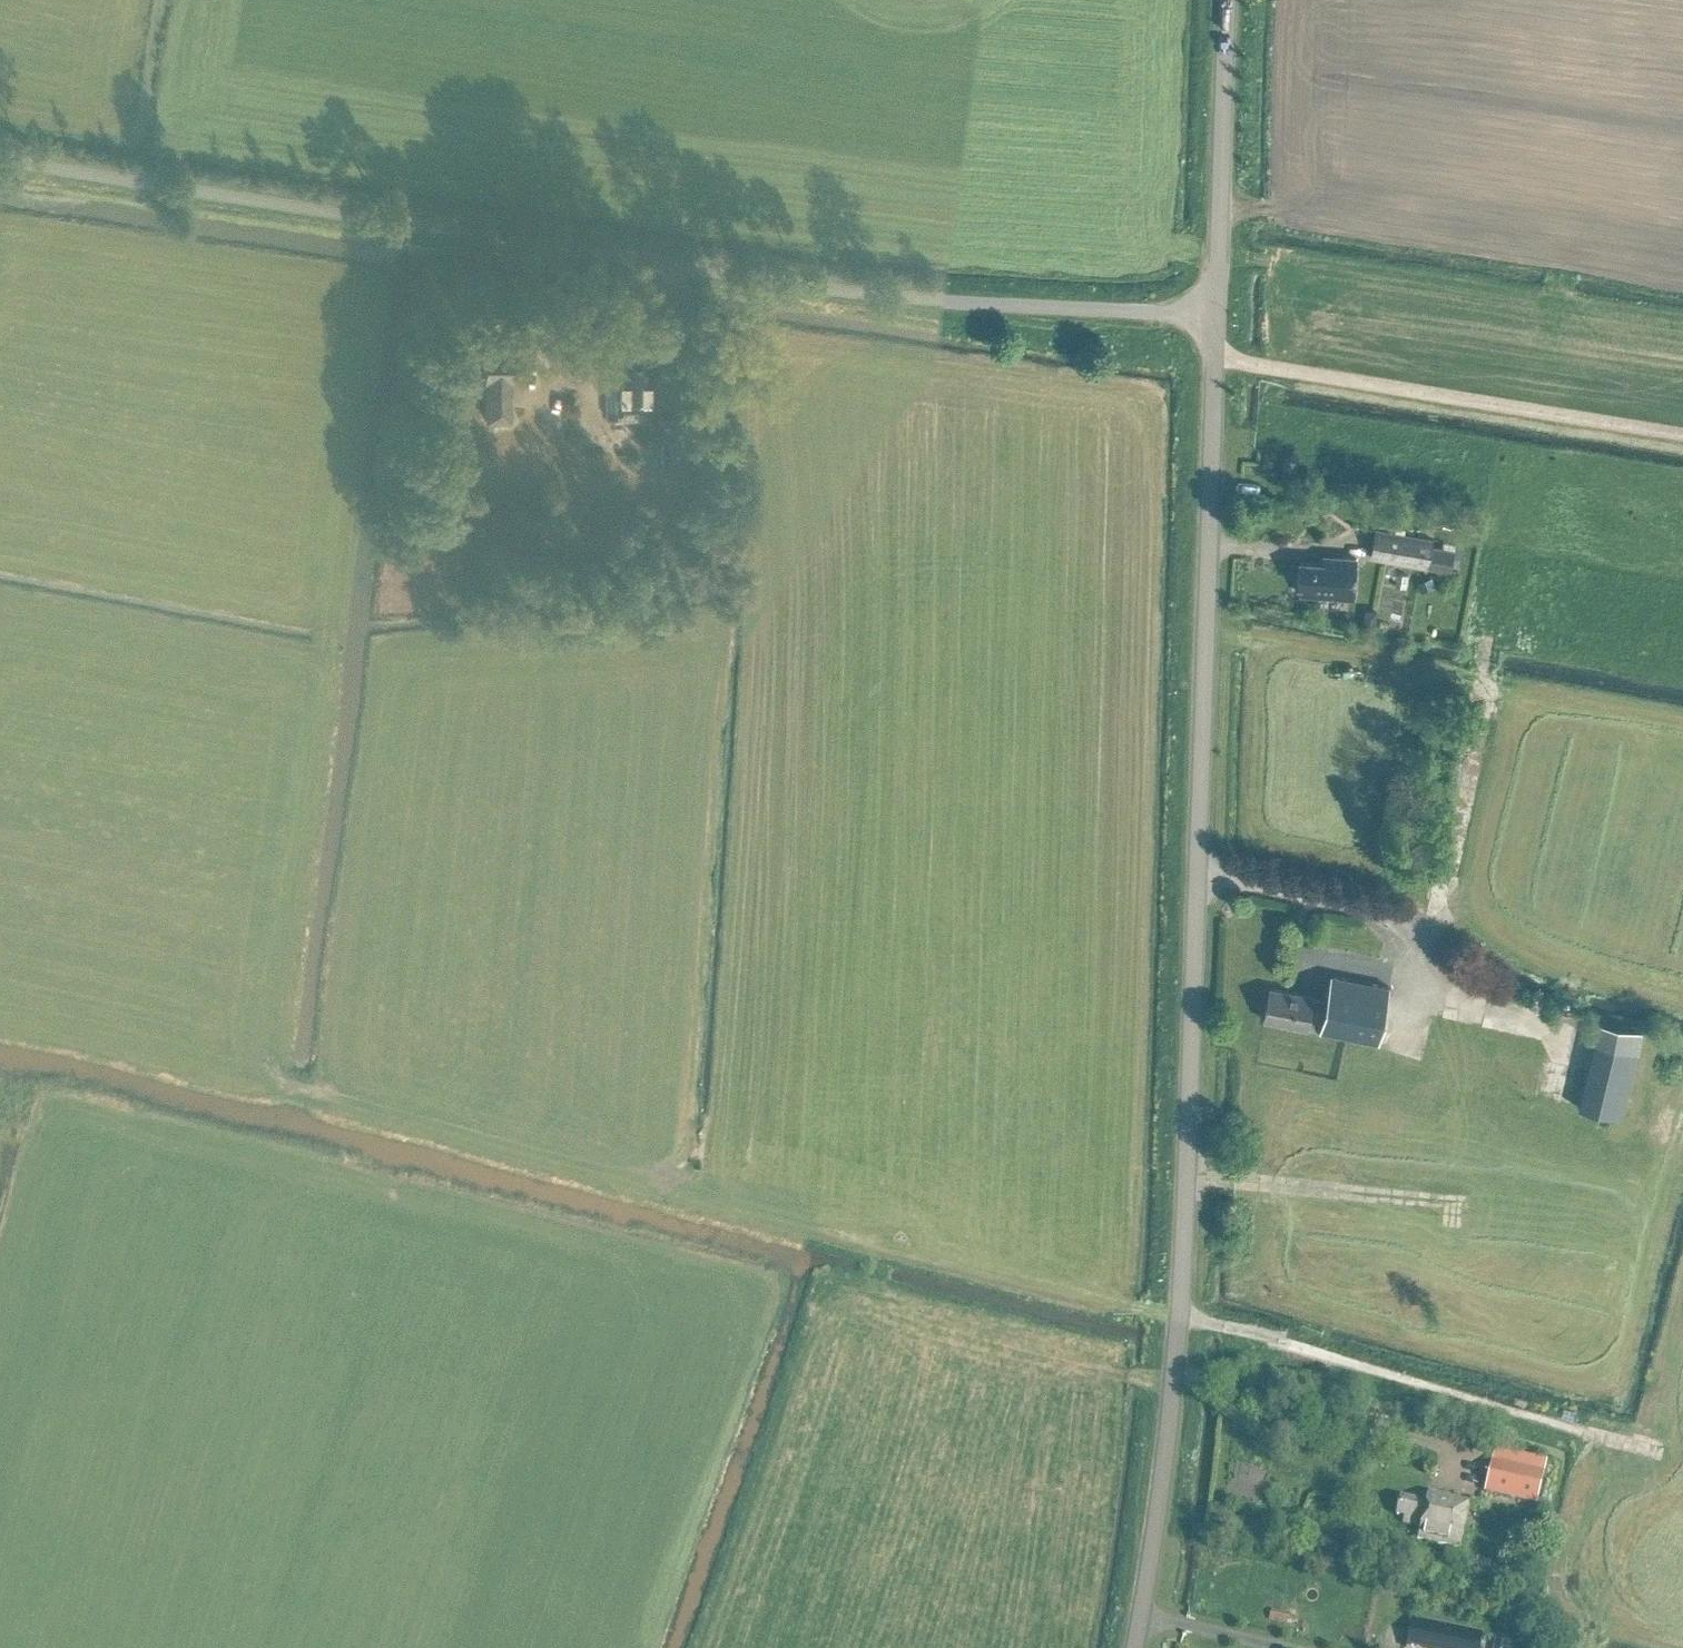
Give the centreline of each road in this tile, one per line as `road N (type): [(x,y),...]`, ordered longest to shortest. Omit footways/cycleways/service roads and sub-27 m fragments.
road 1 (unclassified): [(1133,1647),(1166,1460),(1191,1164),(1217,316)]
road 2 (unclassified): [(1217,316),(526,248),(0,165)]
road 3 (unclassified): [(1217,316),(1231,0)]

